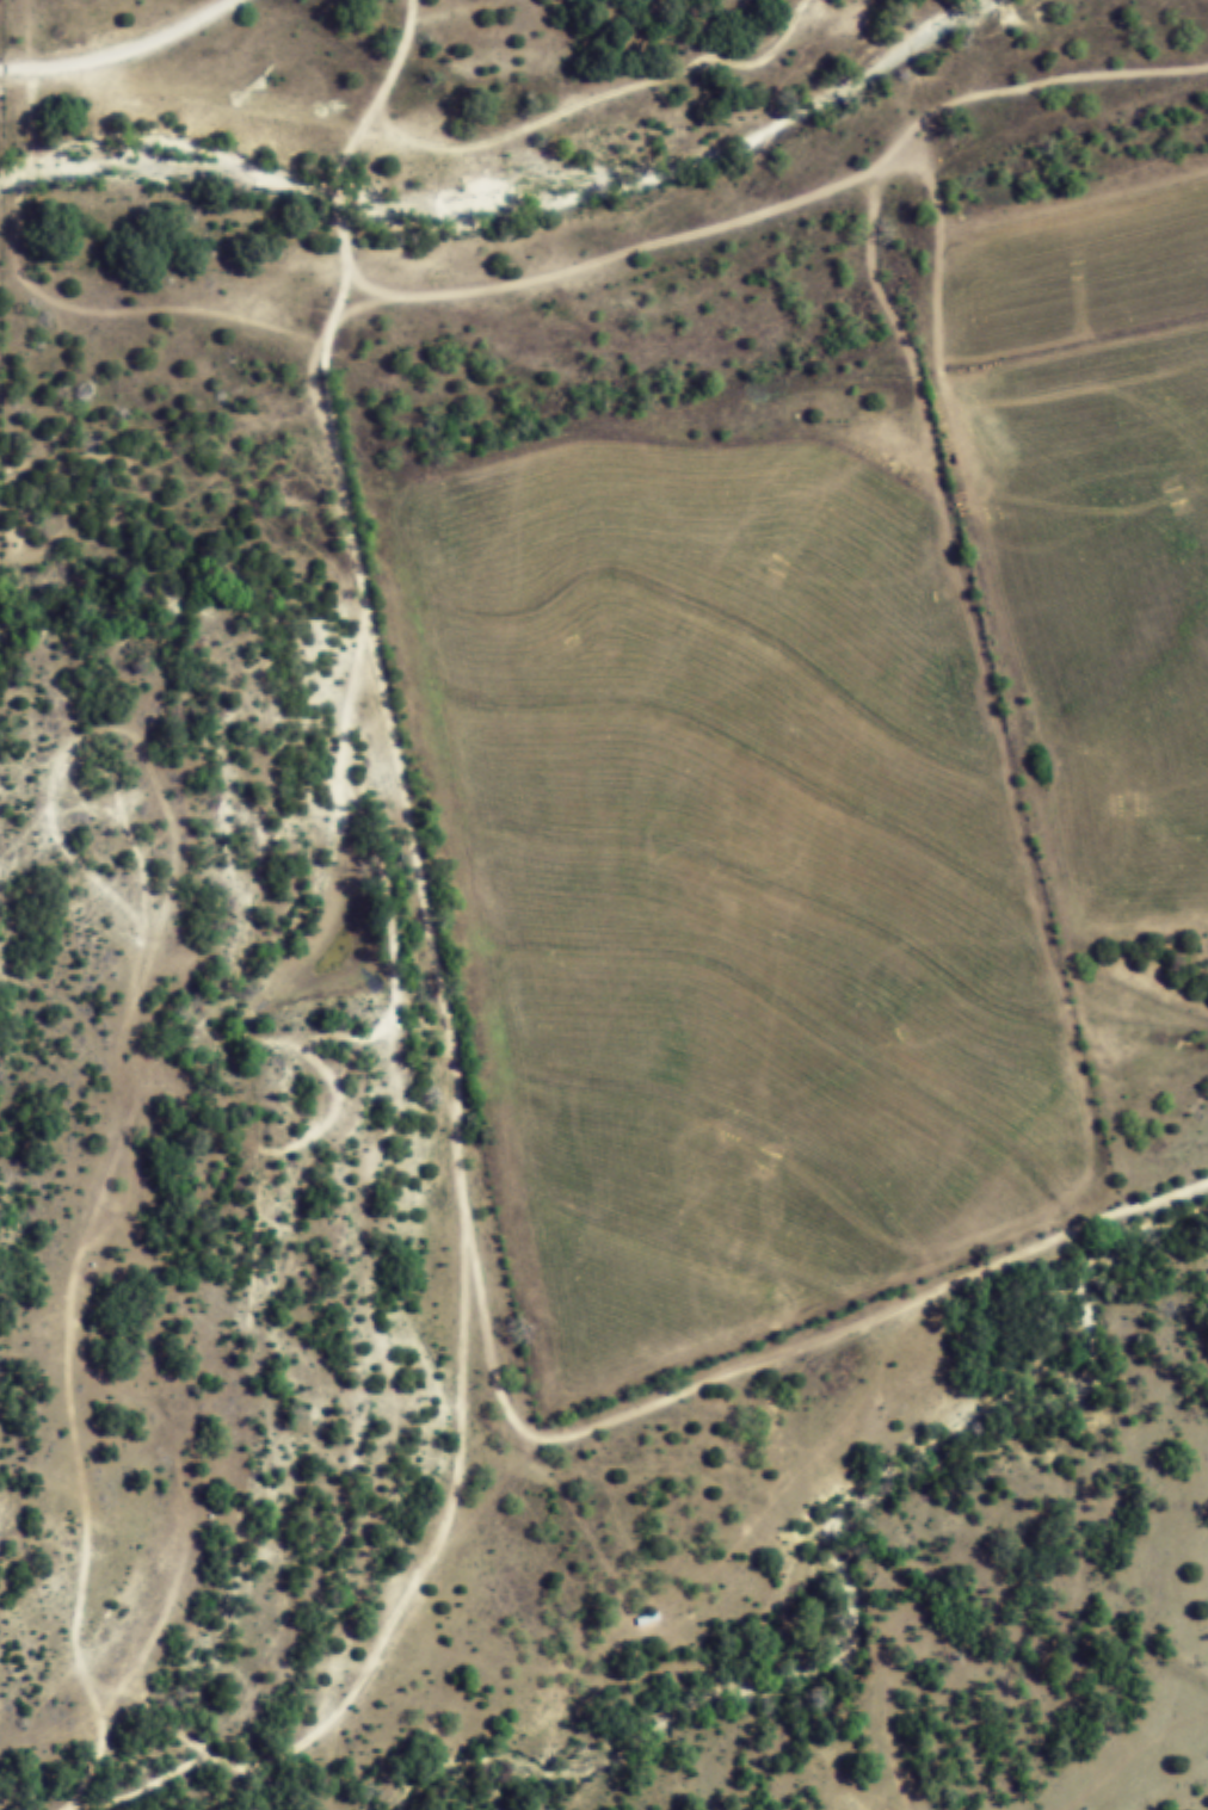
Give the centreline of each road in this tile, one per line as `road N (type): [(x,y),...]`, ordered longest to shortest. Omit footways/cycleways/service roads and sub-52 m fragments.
road 1 (residential): [(359,295),(335,325),(329,407),(463,1104),(460,1493),(450,1543),(355,1715),(337,1761),(335,1809)]
road 2 (residential): [(38,64),(309,109),(414,135),(479,138),(757,47),(806,0)]
road 3 (residential): [(0,64),(119,51),(235,0)]

